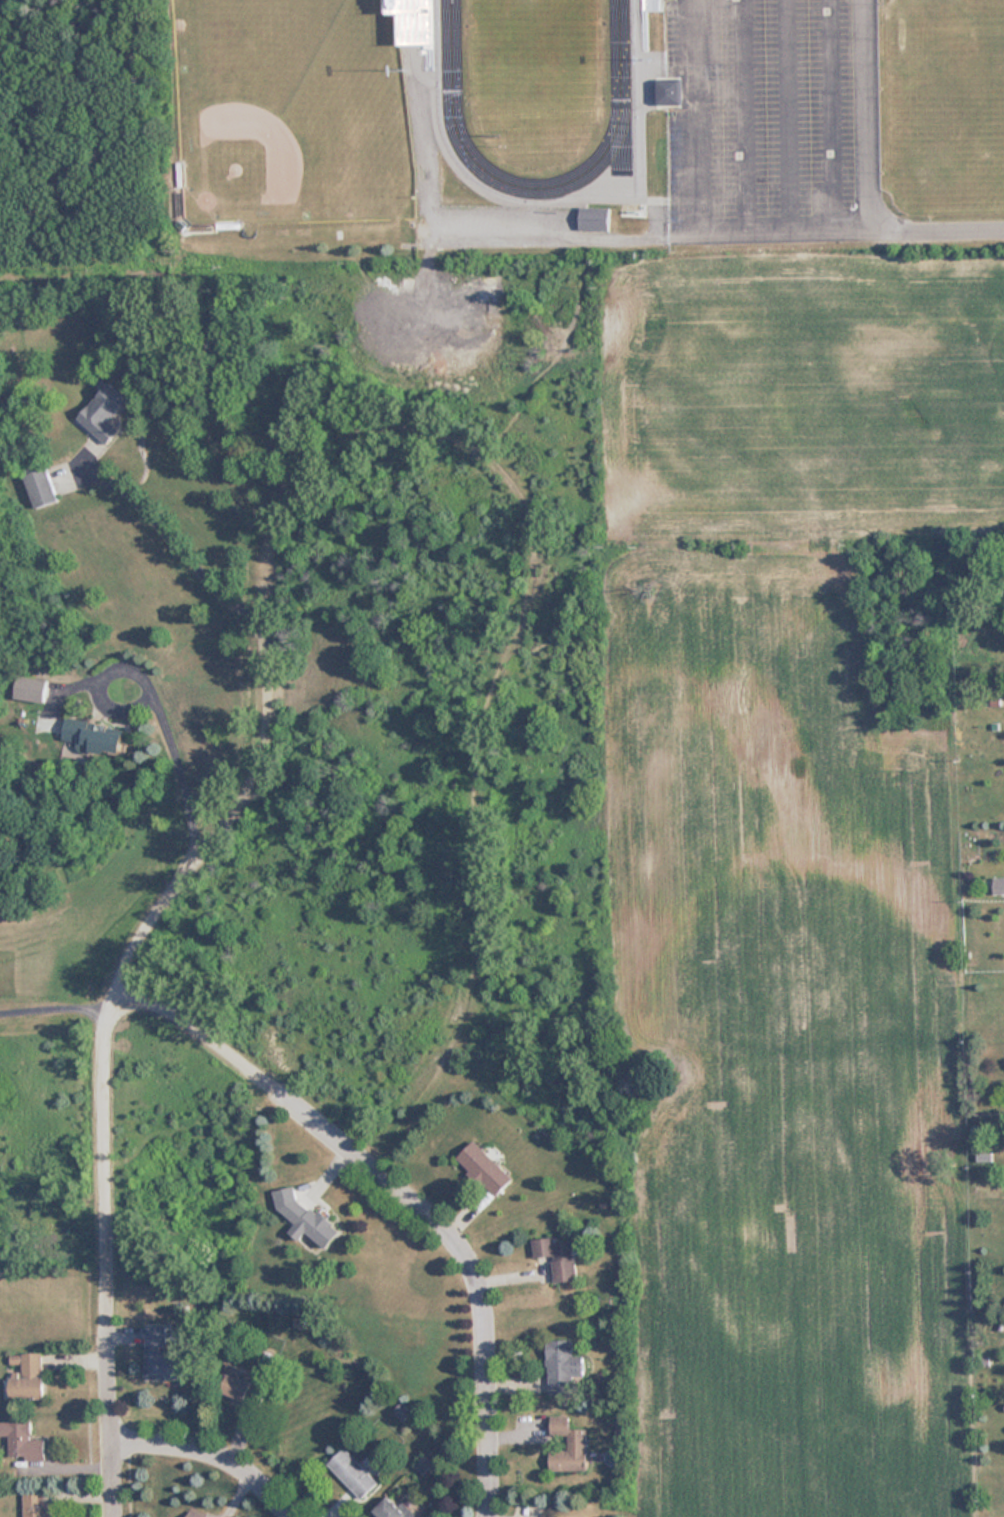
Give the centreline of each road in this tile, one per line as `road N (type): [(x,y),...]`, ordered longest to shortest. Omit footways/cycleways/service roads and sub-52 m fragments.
road 1 (residential): [(367,1162),(444,1063),(473,999),(483,723),(537,587),(529,515),(496,464),(446,437),(408,429),(340,440),(291,493),(269,570),(263,761),(226,825),(158,910),(108,998),(115,1516)]
road 2 (residential): [(489,1516),(485,1314),(466,1255),(442,1226),(199,1022),(117,980)]
road 3 (residential): [(296,1516),(223,1458),(112,1440)]

